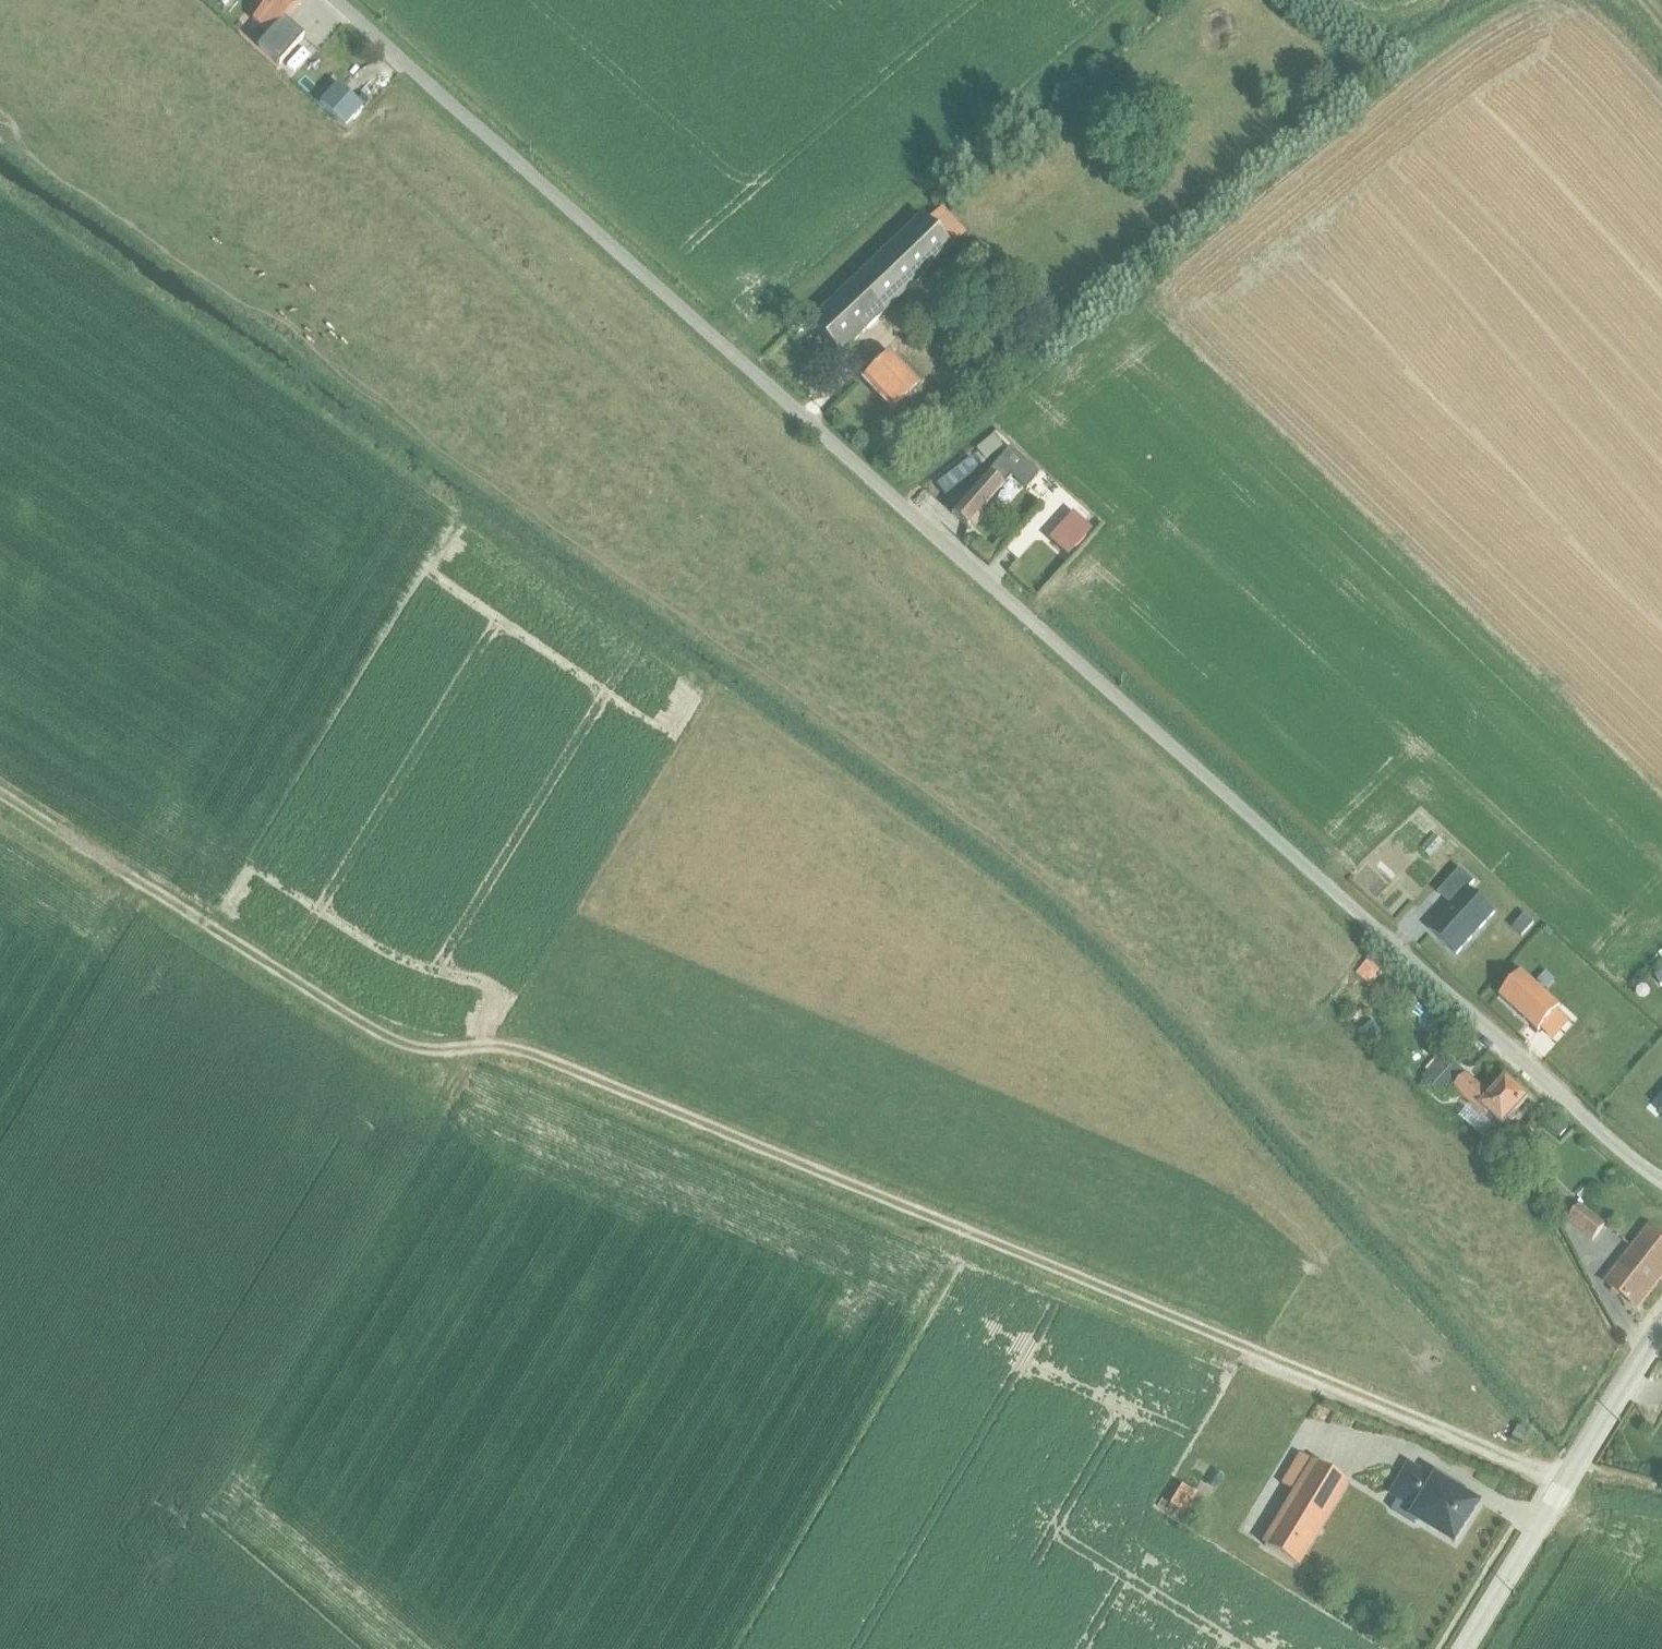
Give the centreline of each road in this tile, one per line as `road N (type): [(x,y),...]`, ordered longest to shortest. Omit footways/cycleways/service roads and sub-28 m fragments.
road 1 (unclassified): [(336,0),(1623,1157),(1661,1179)]
road 2 (tertiary): [(1468,1648),(1661,1338)]

